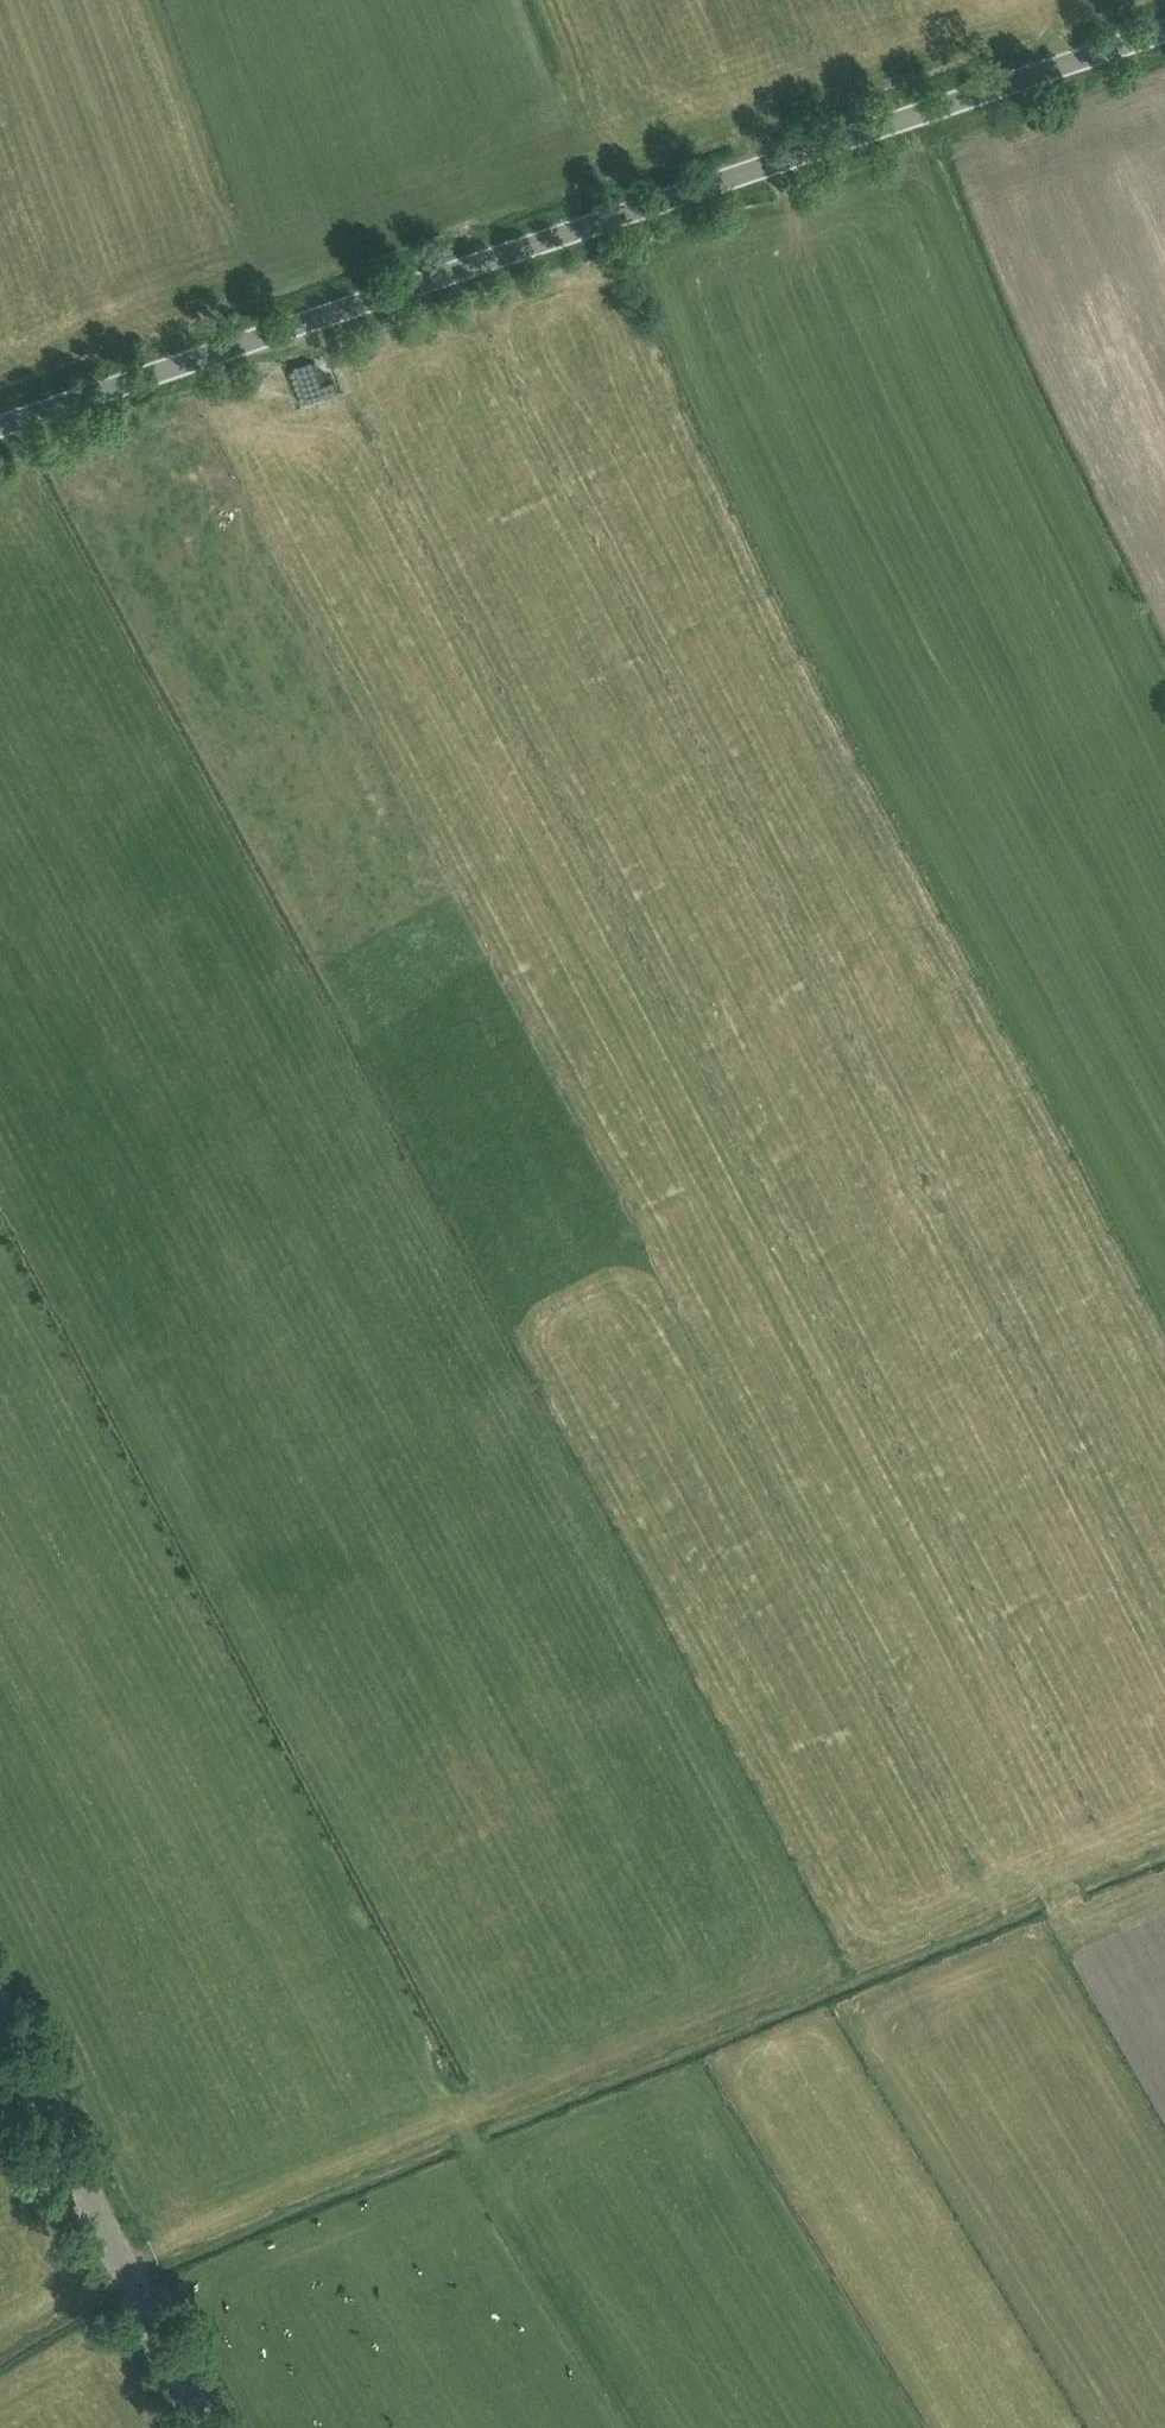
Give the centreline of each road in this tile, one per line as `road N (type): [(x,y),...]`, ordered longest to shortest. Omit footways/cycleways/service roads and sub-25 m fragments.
road 1 (unclassified): [(1164,30),(0,425)]
road 2 (tertiary): [(221,2427),(146,2299),(0,1999)]

